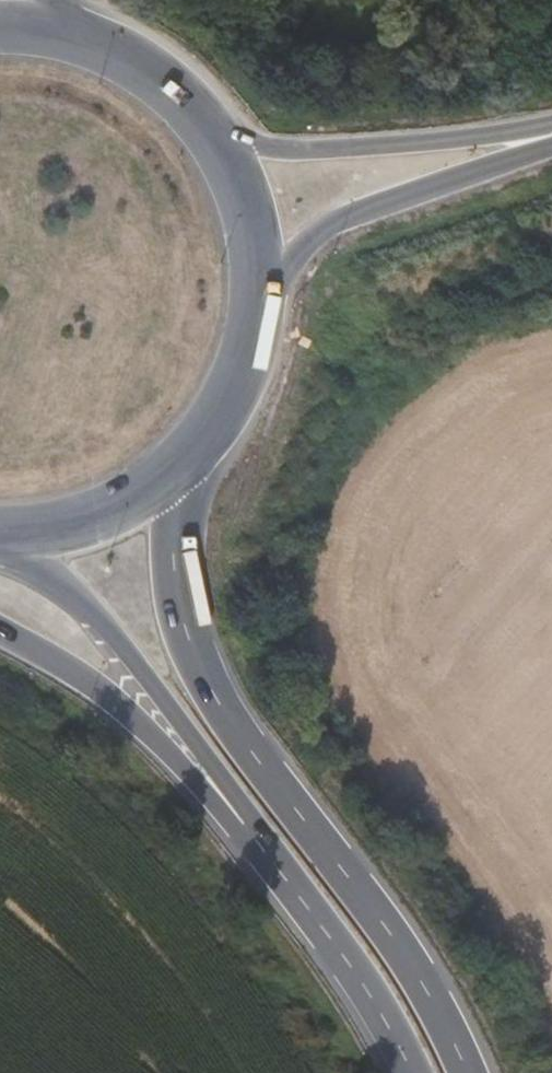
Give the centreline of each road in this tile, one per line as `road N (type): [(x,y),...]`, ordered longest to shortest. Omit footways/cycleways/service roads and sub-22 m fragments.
road 1 (secondary): [(479,1072),(408,946),(210,692),(185,632),(176,572),(178,469)]
road 2 (secondary): [(2,537),(100,618),(196,741),(261,844)]
road 3 (primary): [(0,632),(90,682),(149,730),(261,844)]
road 4 (primary): [(551,129),(302,149),(216,140)]
road 5 (primary): [(260,287),(354,216),(551,141)]
road 6 (secondary): [(261,844),(413,1072)]
road 7 (primary): [(178,469),(222,417),(249,354),(260,287)]
road 8 (primary): [(2,537),(66,530),(126,507),(178,469)]
road 9 (primary): [(260,287),(249,210),(216,140)]
road 10 (primary): [(216,140),(164,85),(99,47)]

